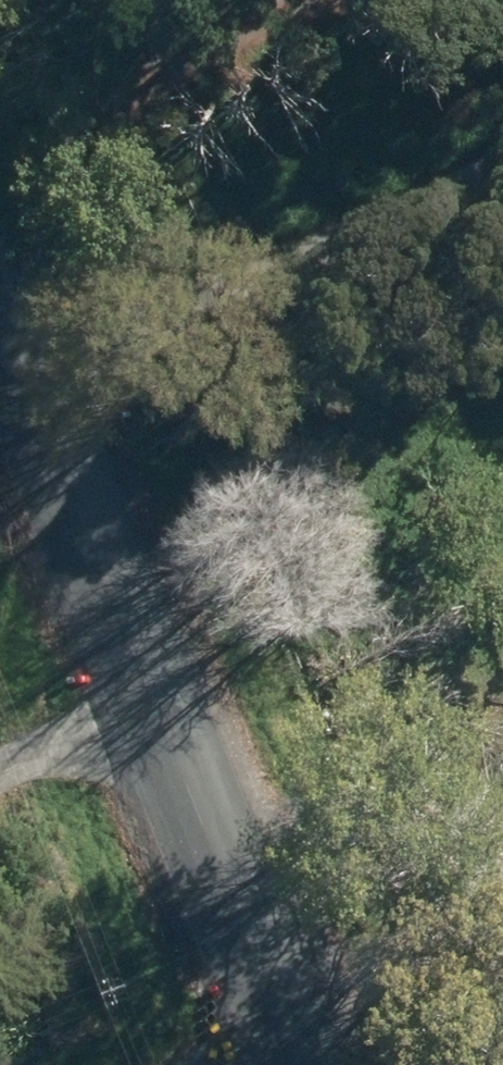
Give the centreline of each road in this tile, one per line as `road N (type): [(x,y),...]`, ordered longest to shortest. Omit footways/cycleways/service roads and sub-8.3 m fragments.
road 1 (unclassified): [(0,428),(248,1064)]
road 2 (track): [(0,370),(502,132)]
road 3 (track): [(0,185),(297,0)]
road 4 (track): [(0,791),(123,744)]

